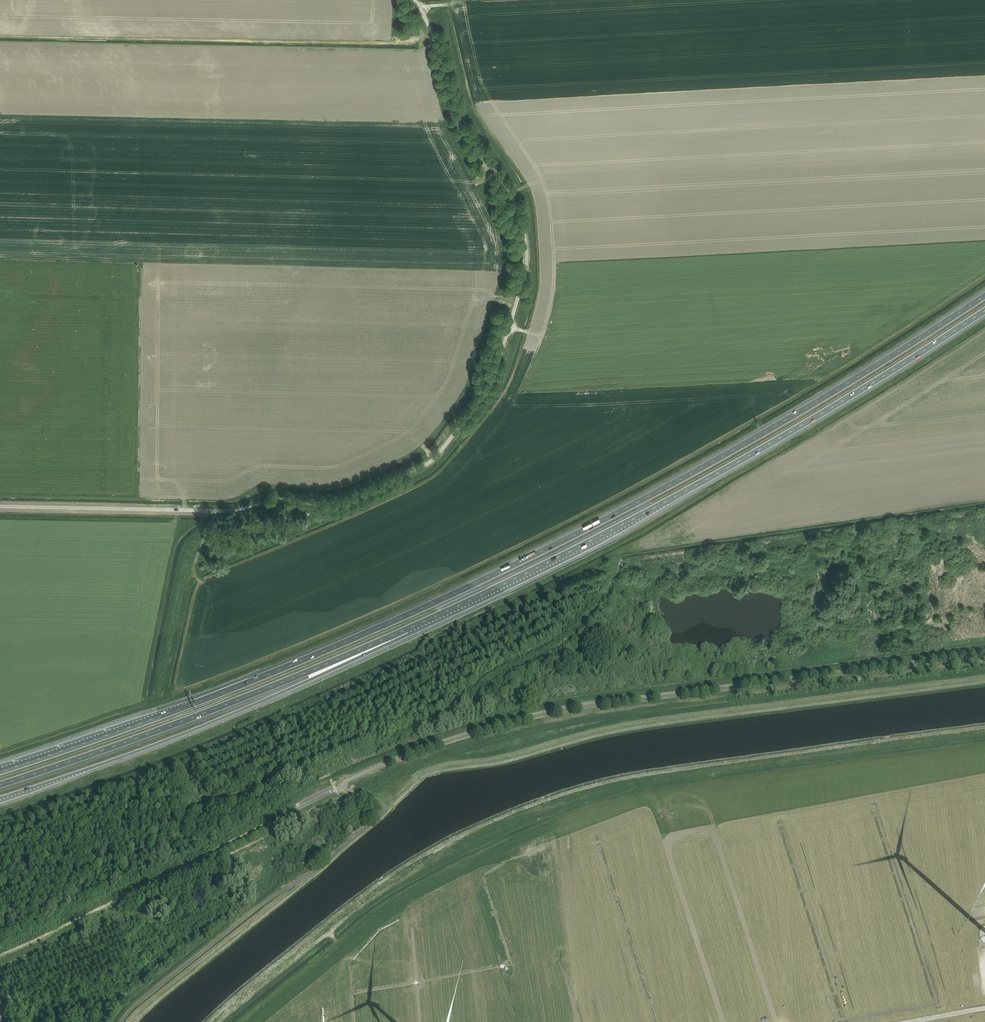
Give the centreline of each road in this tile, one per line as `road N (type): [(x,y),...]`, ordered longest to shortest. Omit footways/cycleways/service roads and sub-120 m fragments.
road 1 (motorway): [(984,296),(744,445),(481,581),(268,675),(0,771)]
road 2 (unclassified): [(0,507),(225,511),(271,502),(331,504),(438,454),(491,384),(527,248),(507,190),(457,119),(415,0)]
road 3 (unclassified): [(984,655),(567,708),(462,737),(344,782),(367,796)]
road 4 (motorway): [(407,629),(664,503),(984,311)]
road 5 (motorway): [(0,798),(218,720),(407,629)]
road 6 (motorway): [(0,787),(407,629)]
road 7 (unclassified): [(121,1021),(382,815),(380,802),(367,796)]

